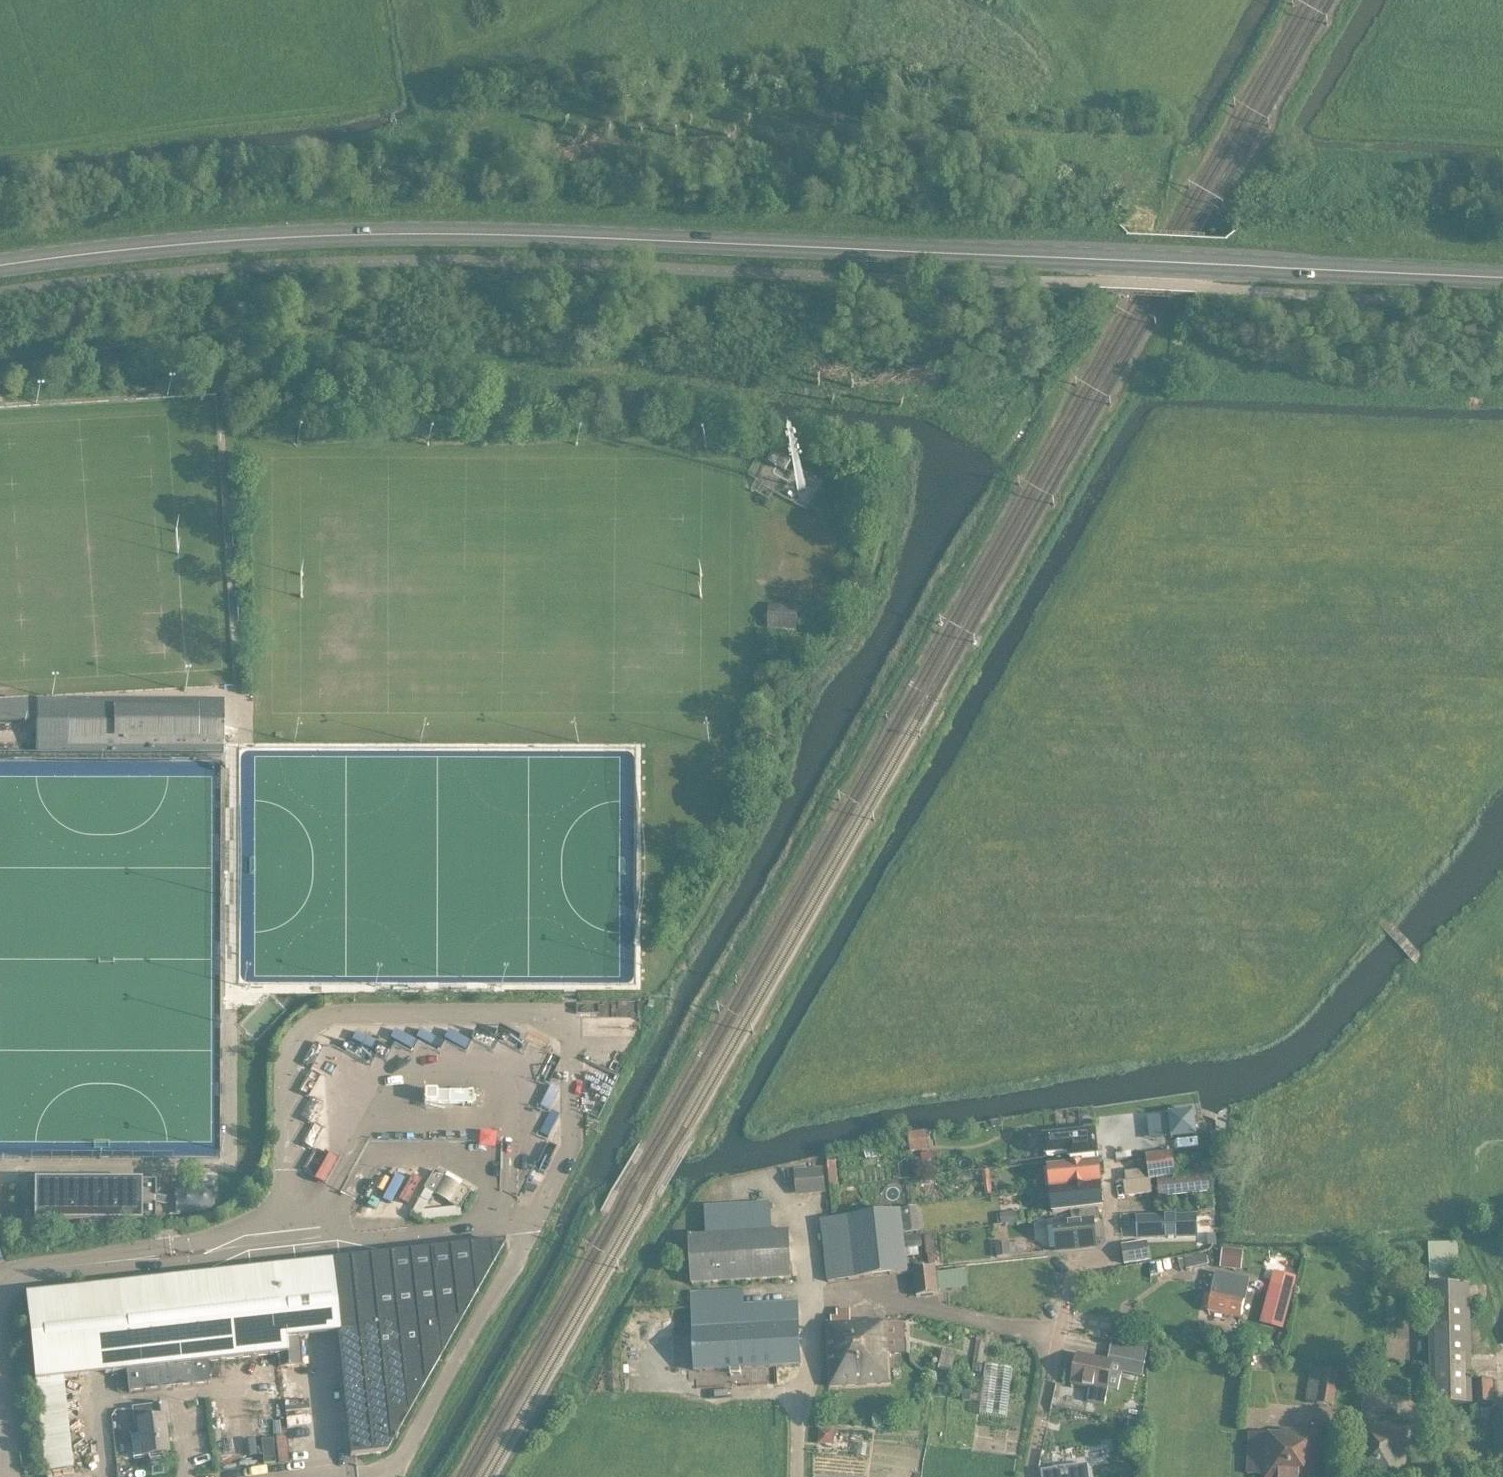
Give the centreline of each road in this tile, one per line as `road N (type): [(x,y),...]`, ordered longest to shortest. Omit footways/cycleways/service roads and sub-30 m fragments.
road 1 (secondary): [(0,266),(305,237),(489,234),(1147,261)]
road 2 (unclassified): [(1057,1337),(881,1301),(808,1306),(812,1373),(794,1398),(794,1476)]
road 3 (secondary): [(1502,277),(1147,261)]
road 4 (unclassified): [(1032,1476),(1057,1337)]
road 5 (unclassified): [(1057,1337),(1075,1266),(1102,1260),(1108,1224)]

